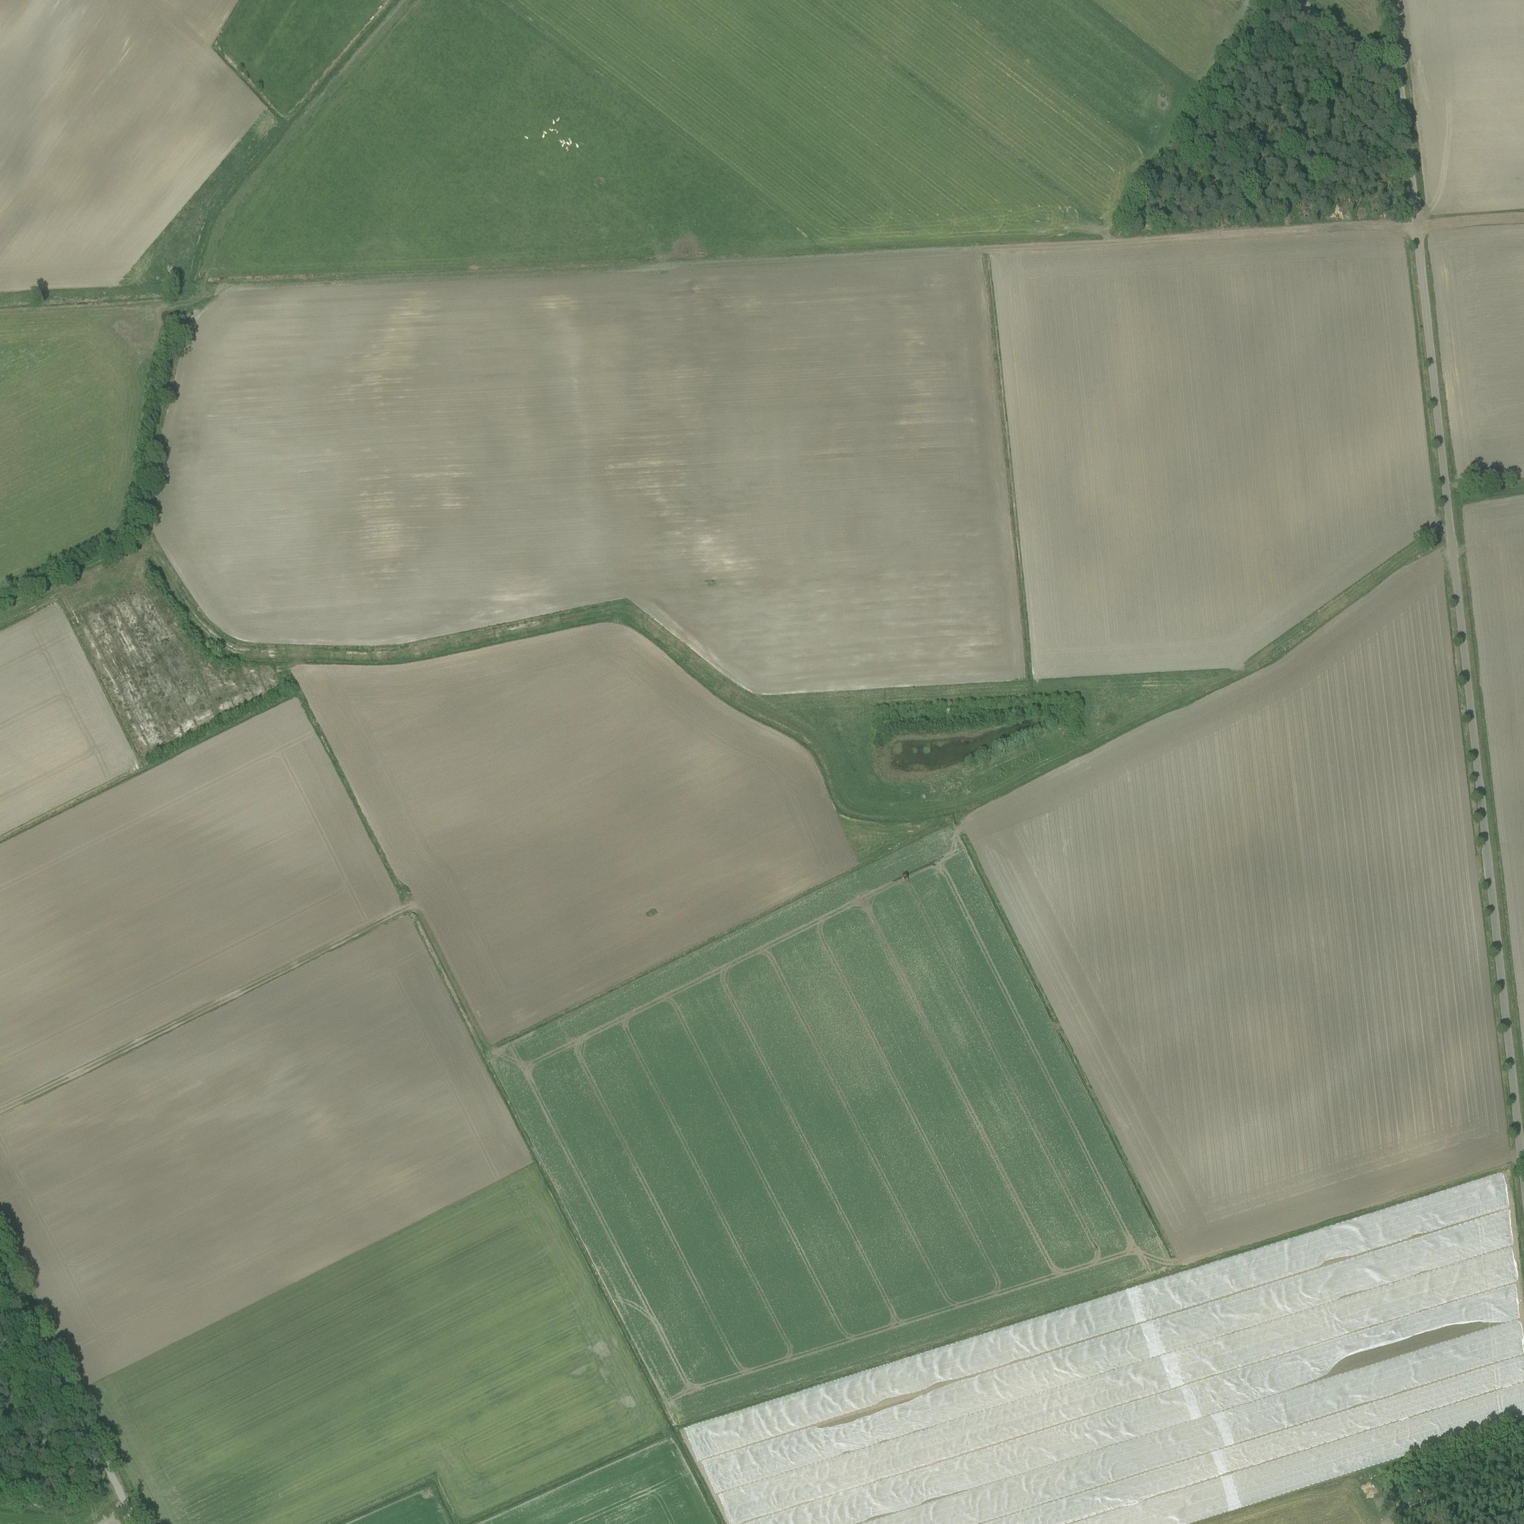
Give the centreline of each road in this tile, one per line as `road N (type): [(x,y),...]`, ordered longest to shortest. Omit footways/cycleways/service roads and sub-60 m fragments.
road 1 (unclassified): [(1523,1186),(1401,99),(1386,72),(1296,0)]
road 2 (track): [(1523,218),(664,267)]
road 3 (unclassified): [(135,1523),(0,1254)]

